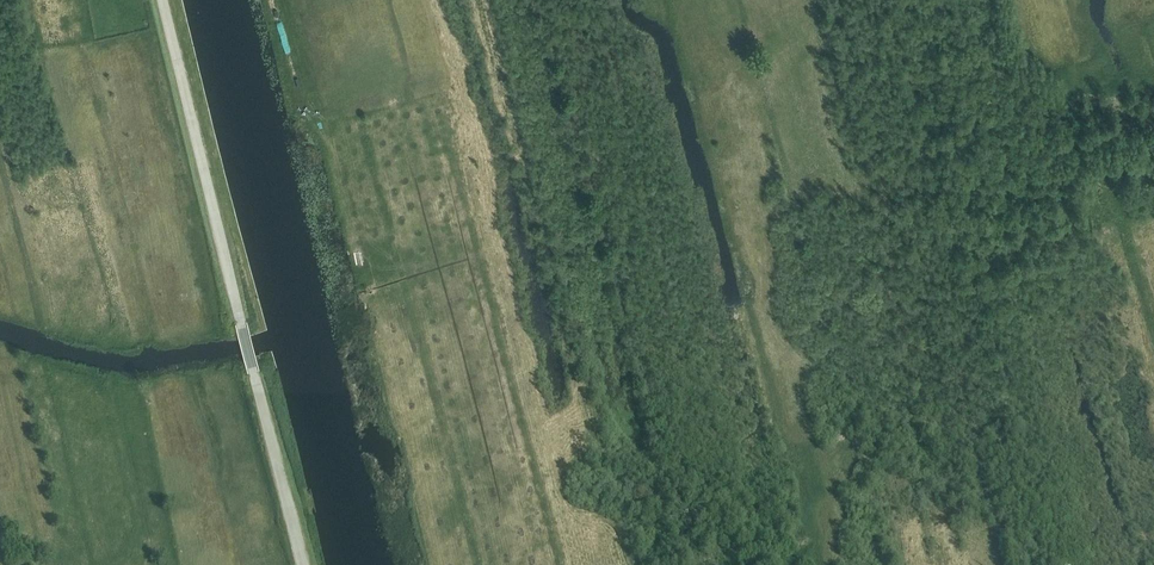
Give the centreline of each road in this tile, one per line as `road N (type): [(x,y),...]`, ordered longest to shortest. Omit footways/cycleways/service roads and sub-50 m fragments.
road 1 (tertiary): [(303,564),(162,0)]

